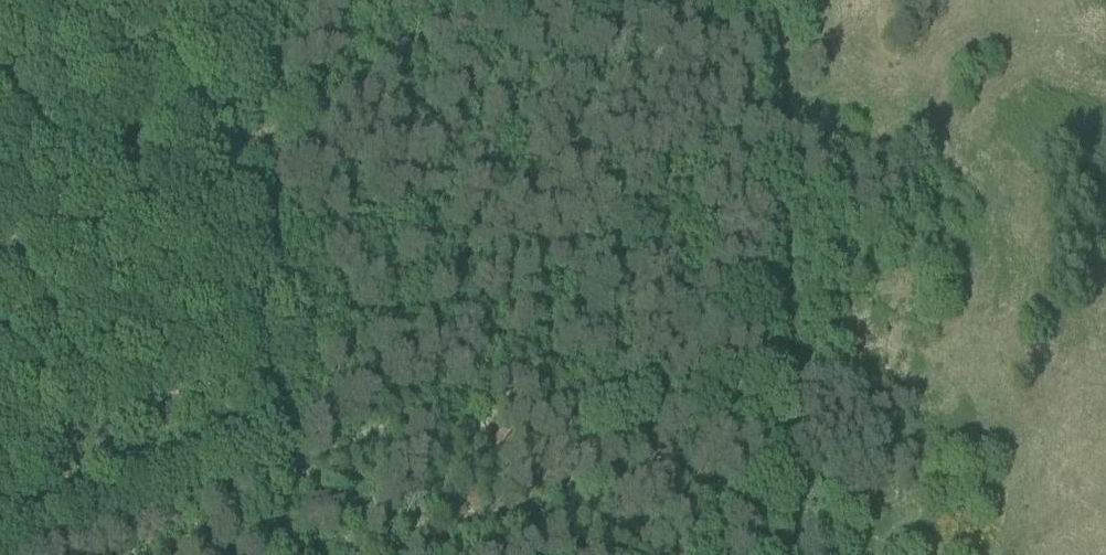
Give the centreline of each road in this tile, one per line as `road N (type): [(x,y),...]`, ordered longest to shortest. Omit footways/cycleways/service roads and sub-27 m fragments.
road 1 (track): [(273,0),(287,554)]
road 2 (track): [(785,554),(774,0)]

